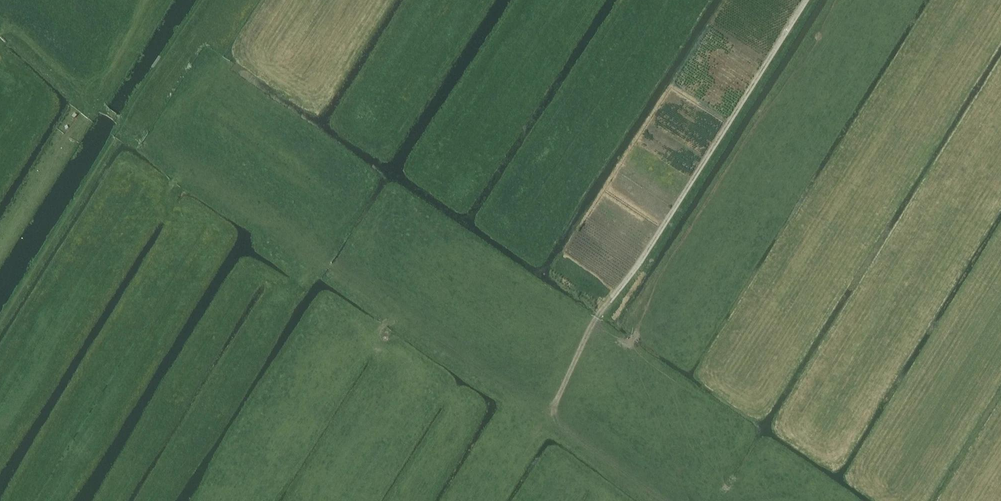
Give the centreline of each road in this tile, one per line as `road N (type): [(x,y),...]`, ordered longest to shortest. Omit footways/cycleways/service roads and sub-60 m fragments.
road 1 (track): [(673,500),(118,119)]
road 2 (track): [(808,0),(640,266),(598,315),(548,417)]
road 3 (track): [(106,111),(0,10)]

